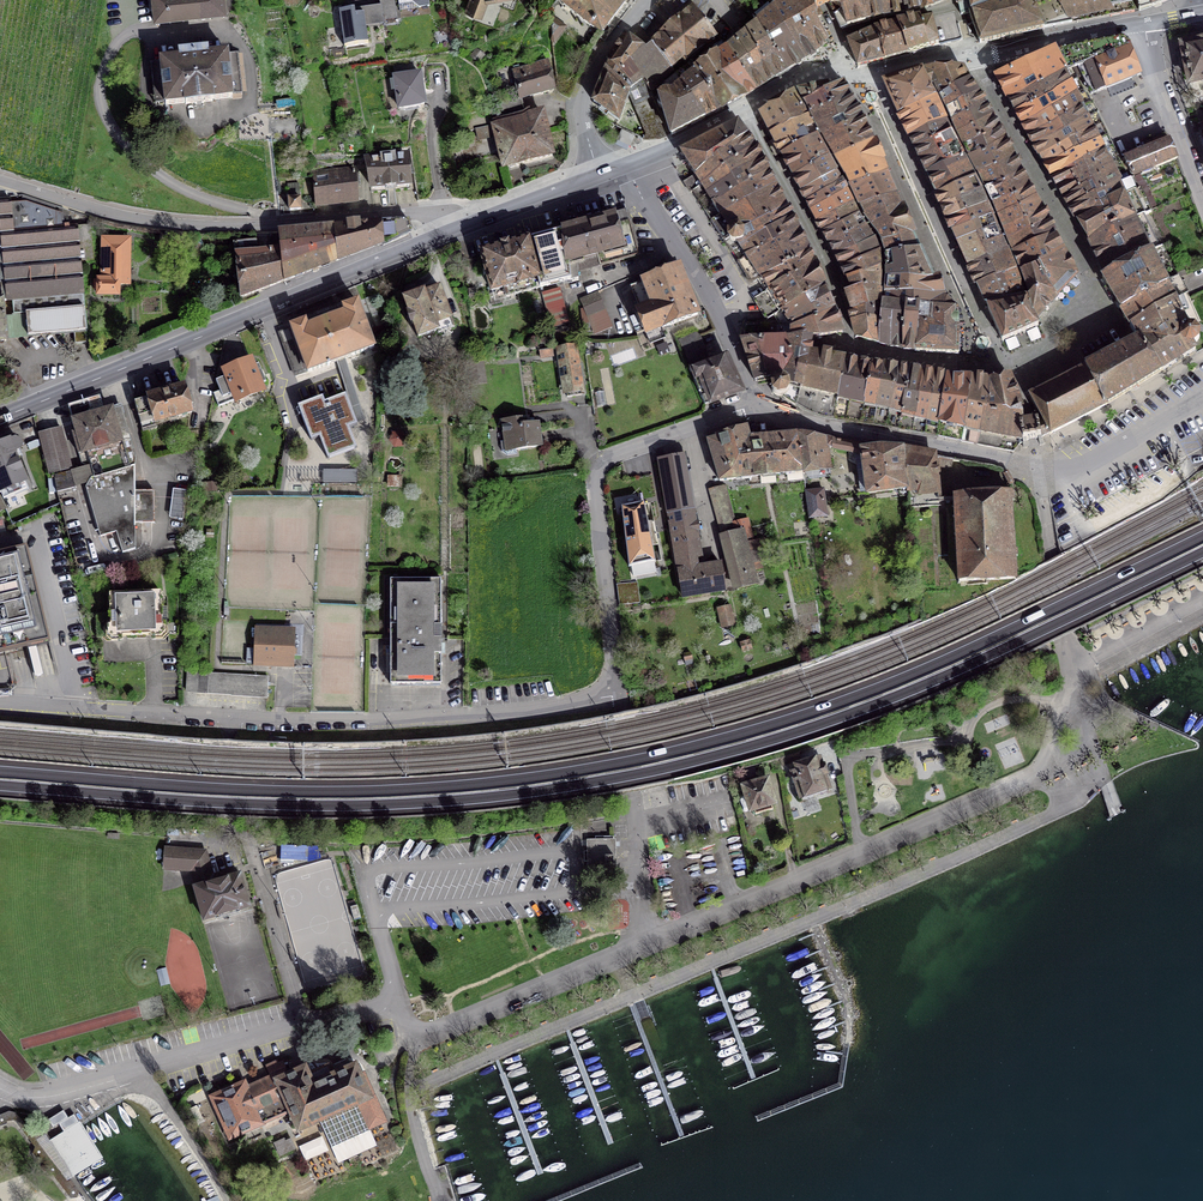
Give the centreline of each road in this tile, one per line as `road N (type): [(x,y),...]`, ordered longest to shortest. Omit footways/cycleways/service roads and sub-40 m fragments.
road 1 (motorway): [(1202,535),(906,677),(773,725),(582,771),(352,792),(0,772)]
road 2 (motorway): [(0,786),(349,806),(583,785),(841,718),(1202,551)]
road 3 (residential): [(0,703),(395,719),(556,706),(620,688)]
road 4 (primary): [(0,421),(539,199)]
road 5 (residential): [(0,180),(103,209),(224,223),(361,220),(539,199)]
road 6 (residential): [(0,1088),(32,1098),(73,1091),(398,998),(414,1041)]
road 7 (residential): [(761,404),(618,455),(596,472),(620,688)]
road 8 (residential): [(743,114),(831,270),(857,346),(991,364)]
road 9 (residential): [(972,56),(1093,277),(1091,297),(1052,337),(991,364)]
road 10 (residential): [(761,404),(1037,471)]
road 11 (residential): [(626,166),(697,277),(761,404)]
road 12 (residential): [(743,114),(818,76),(972,56)]
road 13 (residential): [(620,688),(636,899)]
road 14 (tertiary): [(599,176),(583,102),(598,60),(649,0)]
road 15 (residential): [(1202,201),(1142,24)]
road 16 (residential): [(1202,403),(1083,467),(1037,471)]
road 17 (primary): [(994,53),(1142,24)]
road 18 (residential): [(1073,669),(1202,600)]

